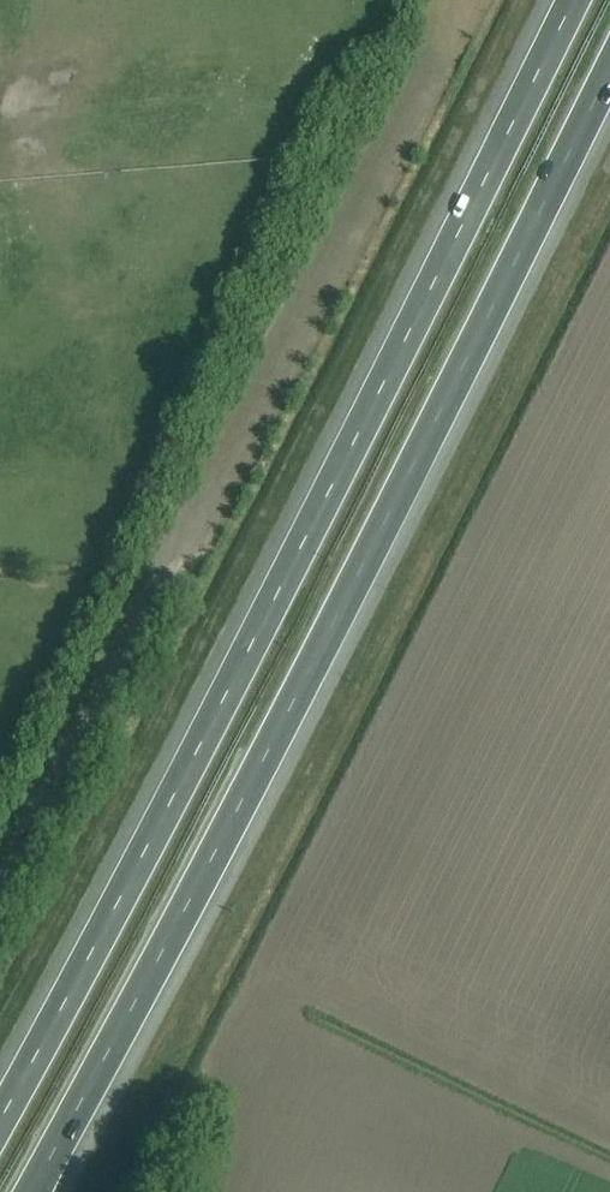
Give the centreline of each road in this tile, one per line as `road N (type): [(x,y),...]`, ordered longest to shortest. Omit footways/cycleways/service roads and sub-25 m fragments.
road 1 (motorway): [(573,0),(341,467),(0,1118)]
road 2 (motorway): [(30,1191),(399,505),(609,77)]

